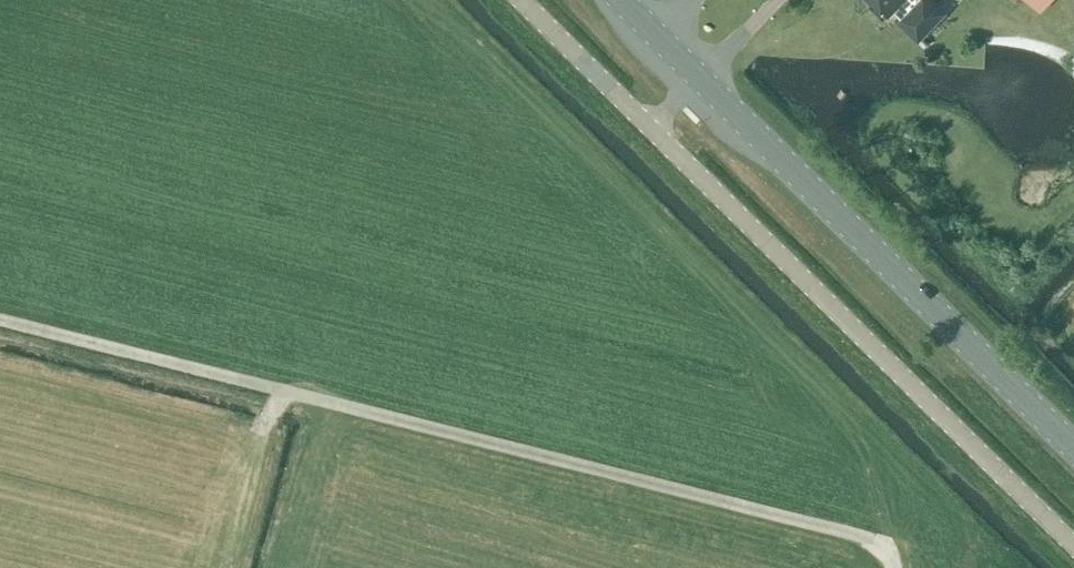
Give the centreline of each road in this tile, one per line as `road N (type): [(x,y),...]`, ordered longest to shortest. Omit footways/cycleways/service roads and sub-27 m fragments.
road 1 (track): [(892,567),(876,543),(0,321)]
road 2 (unclassified): [(1073,545),(647,124)]
road 3 (primary): [(1073,452),(695,77)]
road 4 (unclassified): [(647,124),(522,0)]

